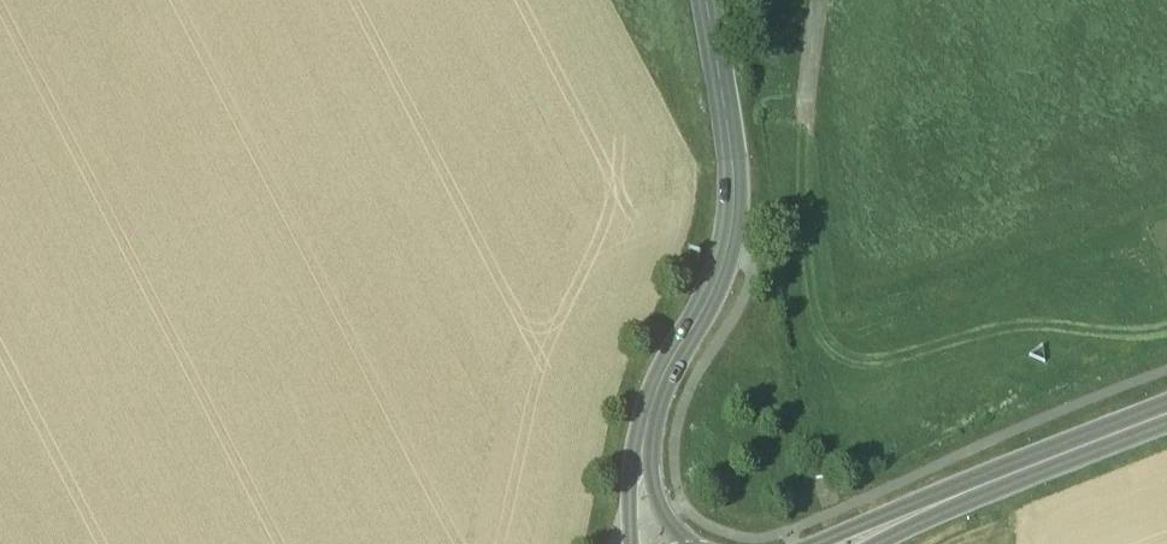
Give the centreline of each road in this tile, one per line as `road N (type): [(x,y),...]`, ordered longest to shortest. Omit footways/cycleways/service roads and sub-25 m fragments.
road 1 (tertiary): [(708,0),(736,194),(725,257),(701,319),(664,378),(643,446),(642,495),(654,543)]
road 2 (secondary): [(1166,412),(811,543)]
road 3 (secondary): [(882,543),(1166,418)]

